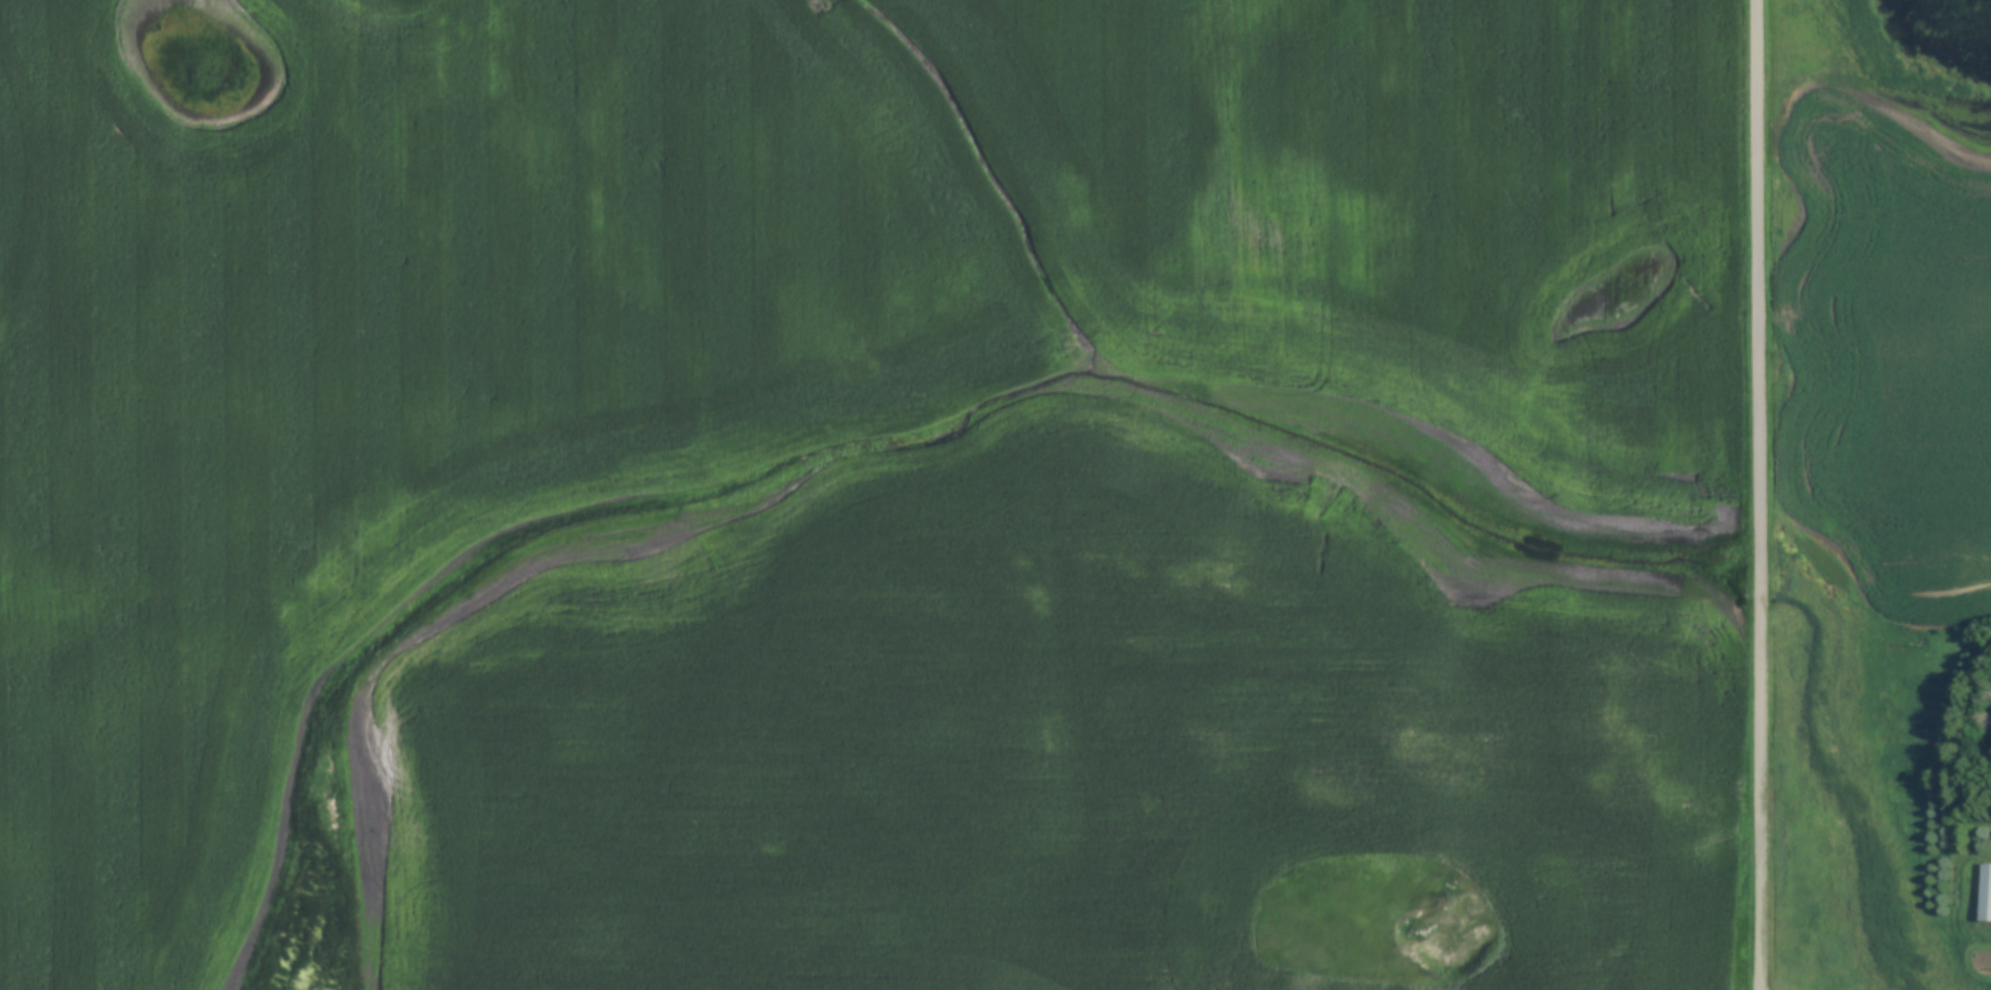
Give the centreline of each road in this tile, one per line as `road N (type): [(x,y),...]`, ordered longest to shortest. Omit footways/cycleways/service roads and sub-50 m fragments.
road 1 (residential): [(1764,989),(1760,0)]

